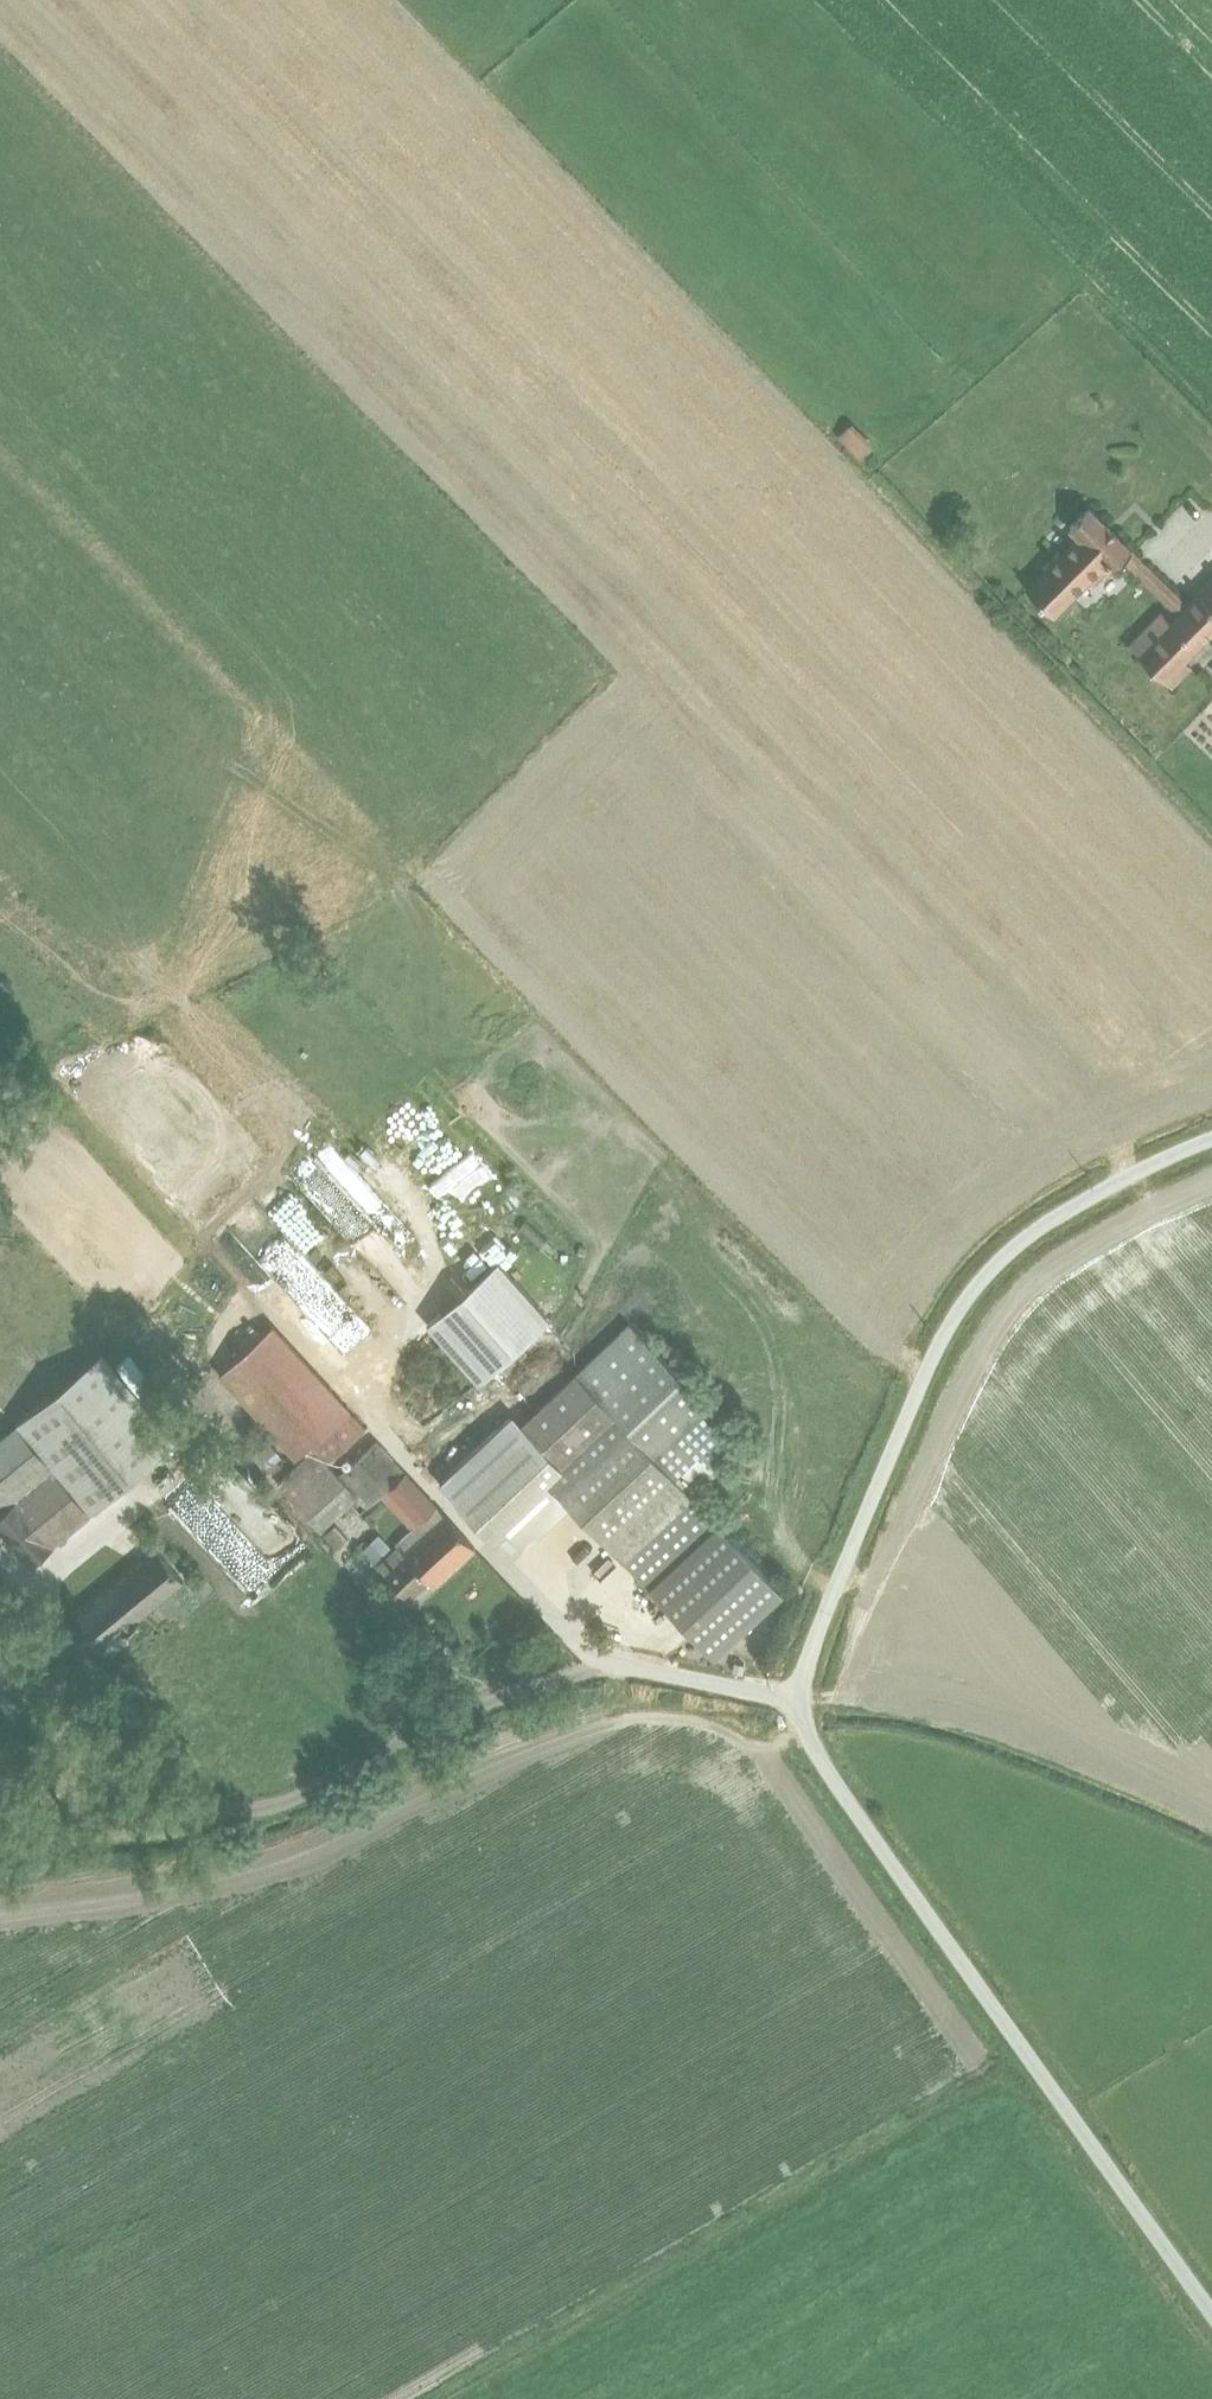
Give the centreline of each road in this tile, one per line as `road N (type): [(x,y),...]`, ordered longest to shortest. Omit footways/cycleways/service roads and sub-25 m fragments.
road 1 (unclassified): [(1211,1138),(1071,1206),(980,1281),(942,1334),(805,1665),(799,1701),(816,1758),(1211,2311)]

